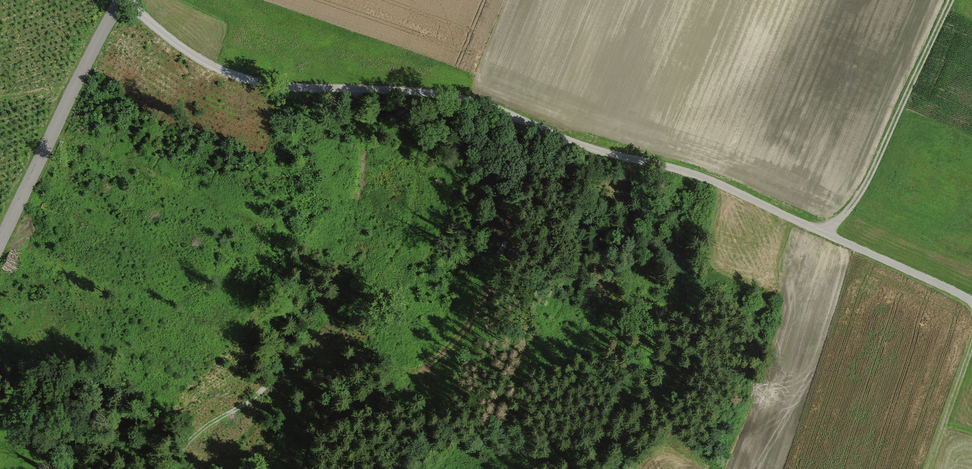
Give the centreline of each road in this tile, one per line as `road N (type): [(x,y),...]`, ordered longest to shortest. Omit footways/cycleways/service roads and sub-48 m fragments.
road 1 (track): [(119,3),(240,76),(325,92),(439,96),(735,191),(815,229)]
road 2 (track): [(815,229),(848,216),(952,0)]
road 3 (unclassified): [(0,244),(120,0)]
road 4 (track): [(815,229),(971,300)]

